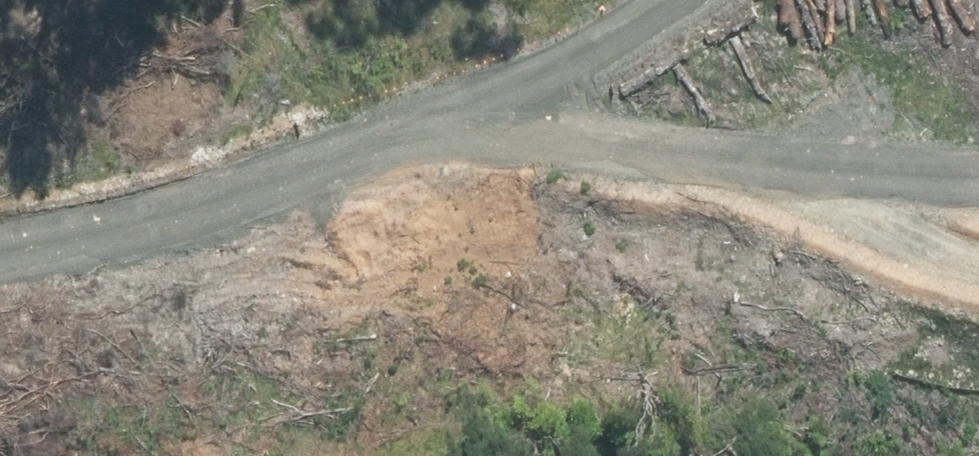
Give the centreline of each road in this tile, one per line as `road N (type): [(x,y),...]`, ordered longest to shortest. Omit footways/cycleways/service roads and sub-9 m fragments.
road 1 (trunk): [(0,173),(650,69),(978,36)]
road 2 (trunk): [(978,119),(613,155),(0,254)]

